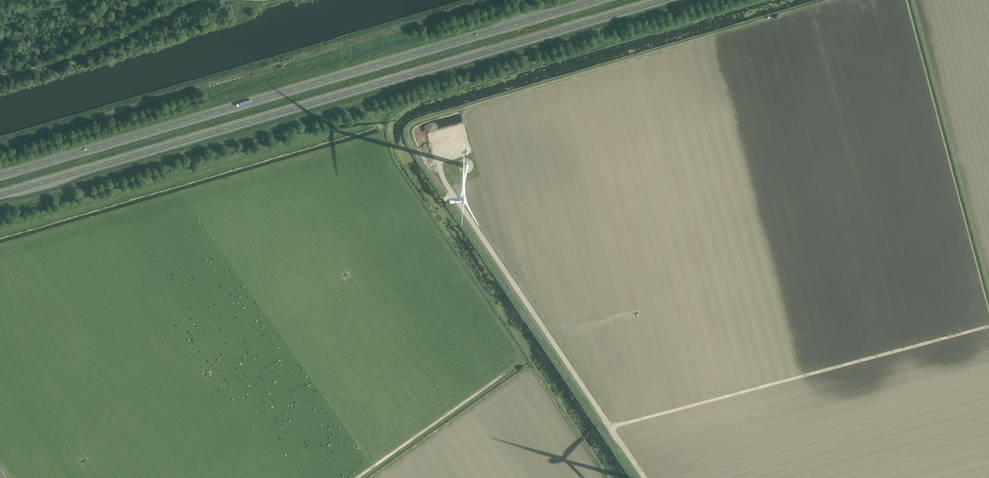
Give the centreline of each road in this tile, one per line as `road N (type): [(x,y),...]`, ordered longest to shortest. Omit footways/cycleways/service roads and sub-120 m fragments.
road 1 (trunk): [(0,196),(668,0)]
road 2 (trunk): [(604,0),(0,175)]
road 3 (track): [(431,136),(448,187),(644,477)]

